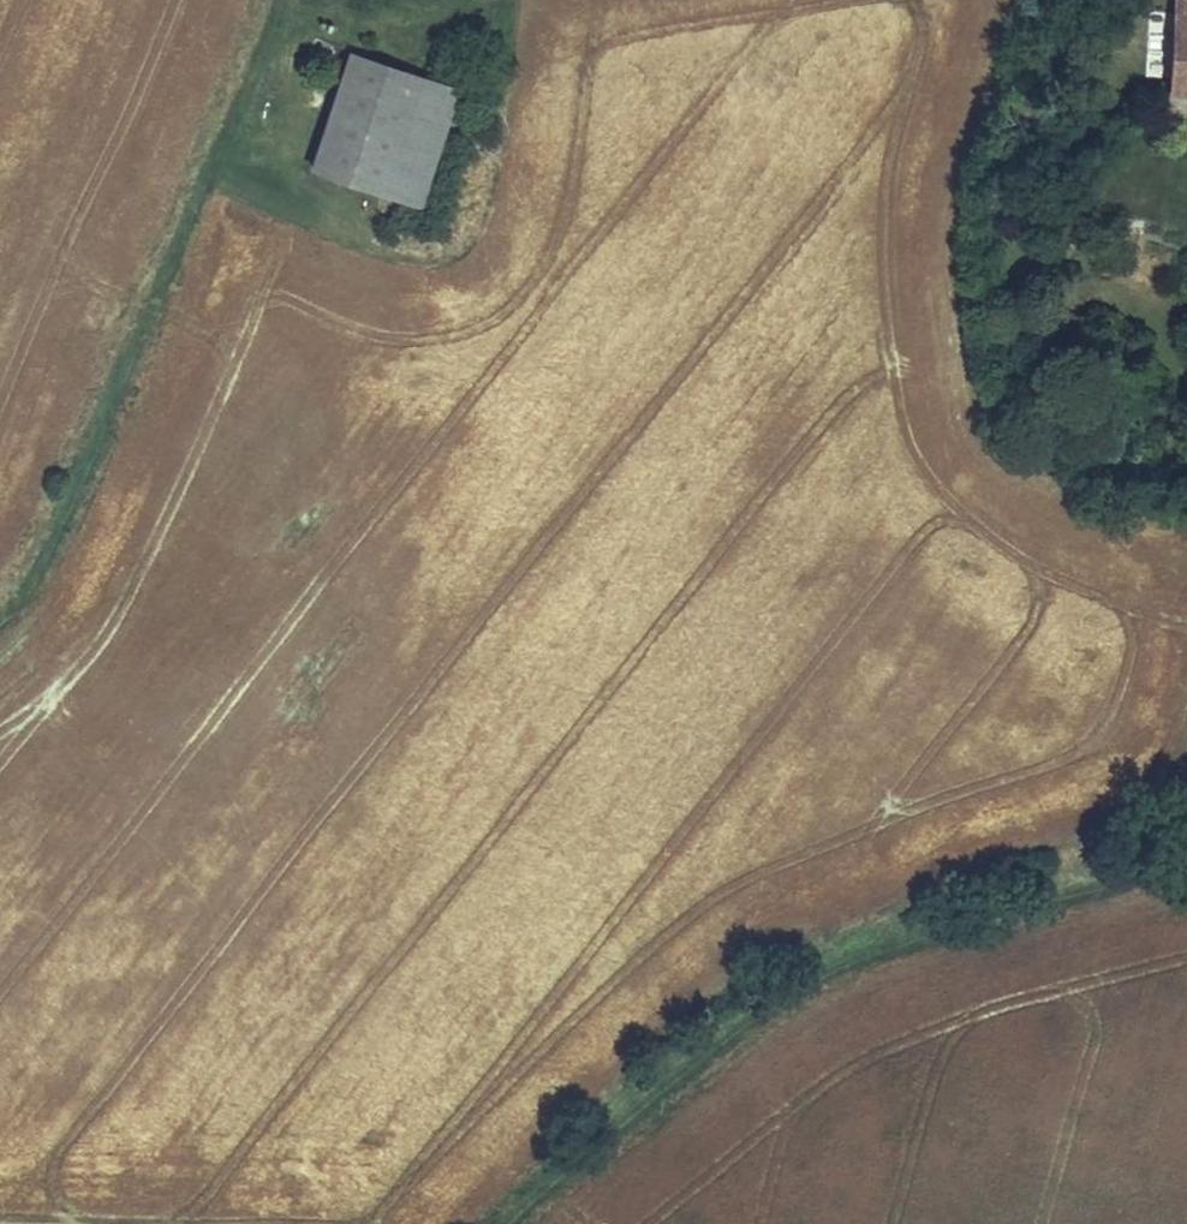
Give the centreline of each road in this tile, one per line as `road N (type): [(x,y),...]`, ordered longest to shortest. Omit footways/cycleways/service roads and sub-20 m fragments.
road 1 (track): [(1186,858),(1095,880),(808,979),(514,1189),(491,1223)]
road 2 (track): [(0,593),(77,453),(275,0)]

